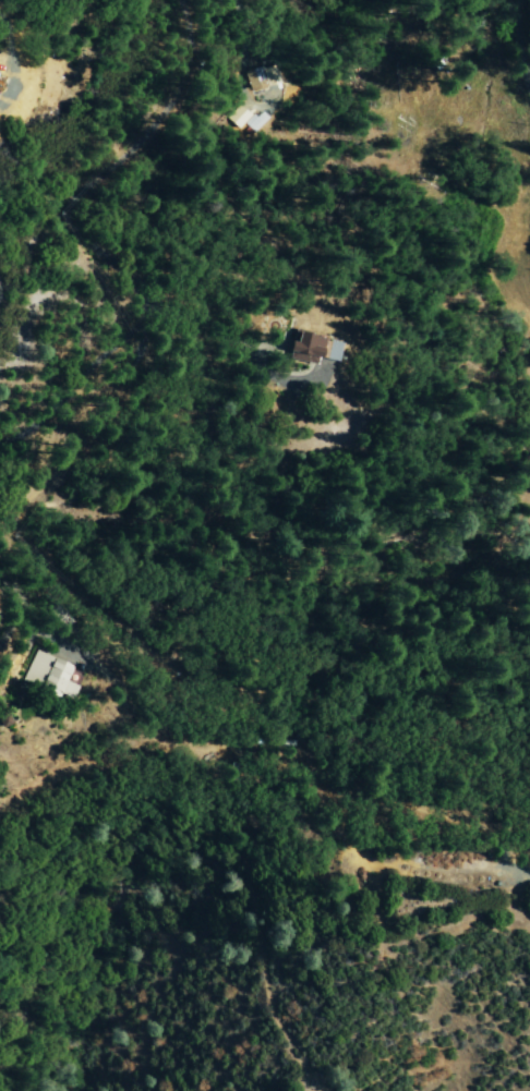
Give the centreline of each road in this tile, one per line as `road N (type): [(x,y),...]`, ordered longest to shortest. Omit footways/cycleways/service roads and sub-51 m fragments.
road 1 (residential): [(0,857),(197,777),(185,735),(31,591),(72,465)]
road 2 (residential): [(72,465),(155,322),(134,277),(76,226),(82,198),(185,94),(196,34),(183,0)]

